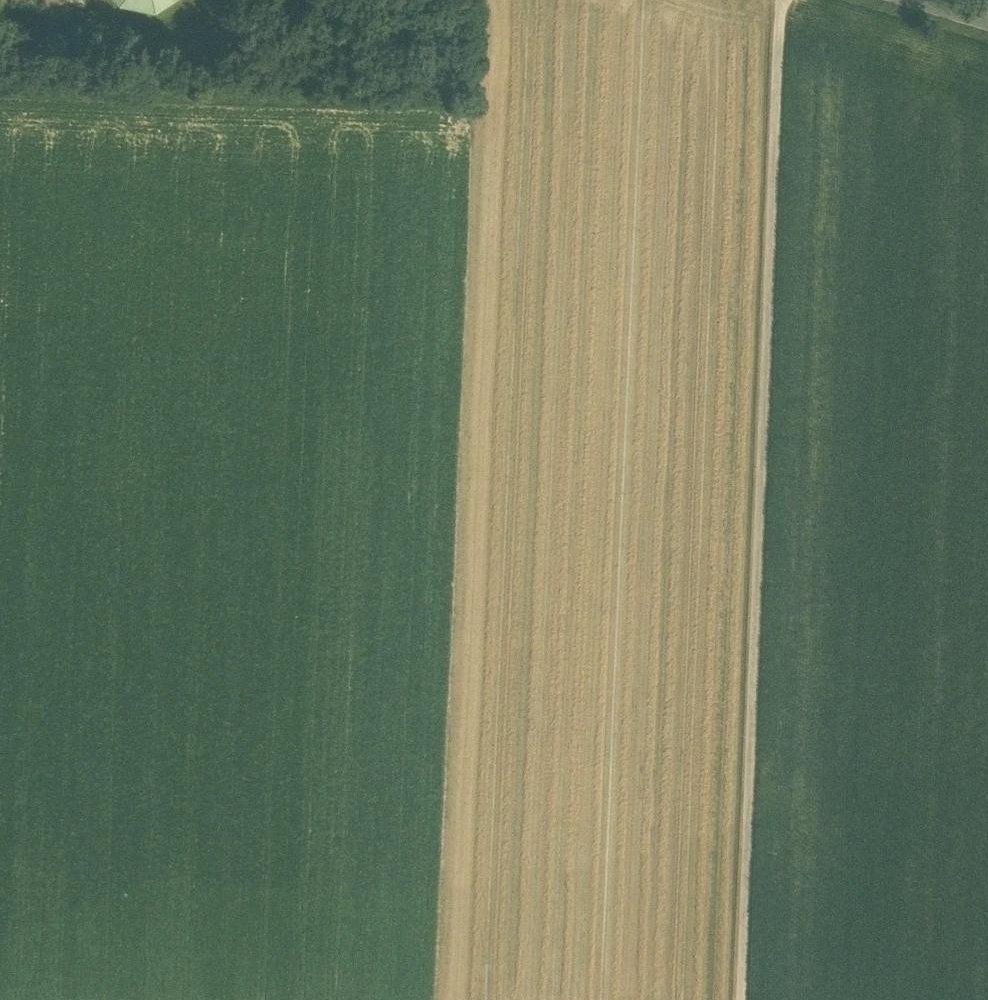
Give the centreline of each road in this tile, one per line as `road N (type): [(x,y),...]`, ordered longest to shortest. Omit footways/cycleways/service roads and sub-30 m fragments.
road 1 (track): [(761,999),(789,0)]
road 2 (track): [(0,87),(477,107)]

